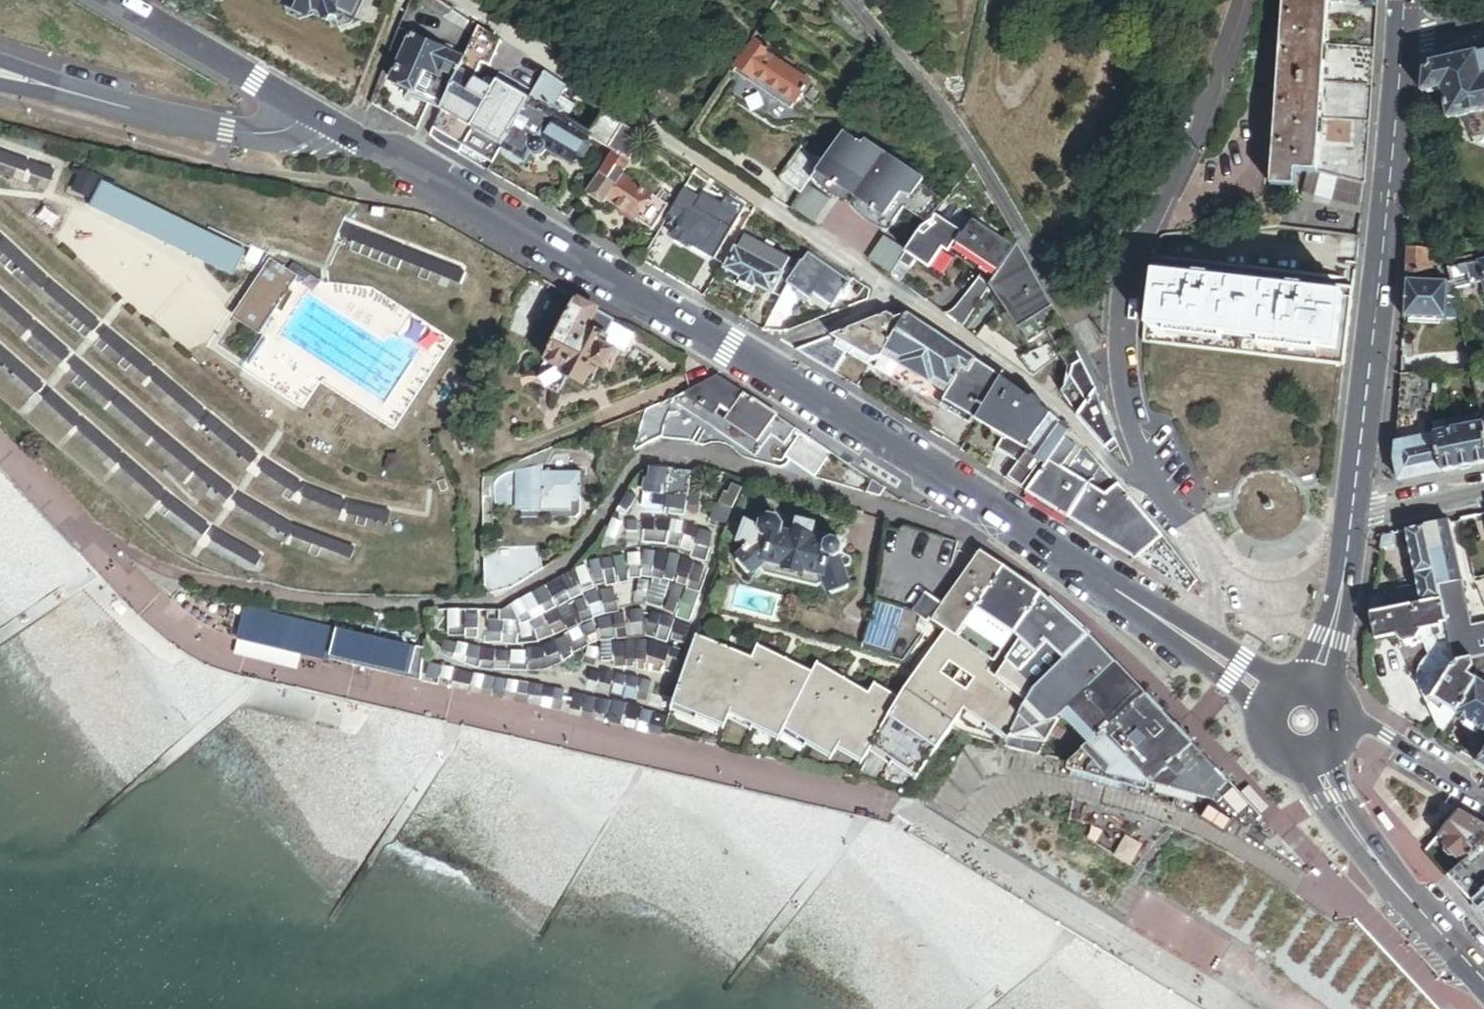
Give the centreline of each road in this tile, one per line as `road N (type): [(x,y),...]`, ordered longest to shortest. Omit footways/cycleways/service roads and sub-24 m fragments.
road 1 (tertiary): [(754,361),(1217,655)]
road 2 (primary): [(1353,516),(1401,45)]
road 3 (tertiary): [(353,132),(754,361)]
road 4 (residential): [(1123,393),(1122,291),(1131,248),(1154,221),(1215,88),(1218,56),(1242,0)]
road 5 (residential): [(353,132),(333,139),(226,129),(0,75)]
road 6 (residential): [(1123,393),(1148,461),(1215,569),(1217,655)]
road 7 (primary): [(1317,762),(1382,867),(1483,982)]
road 8 (tertiary): [(120,0),(353,132)]
road 9 (primary): [(1320,681),(1353,516)]
road 10 (residential): [(1346,710),(1483,796)]
road 11 (residential): [(754,361),(895,295)]
road 12 (residential): [(1353,516),(1483,488)]

